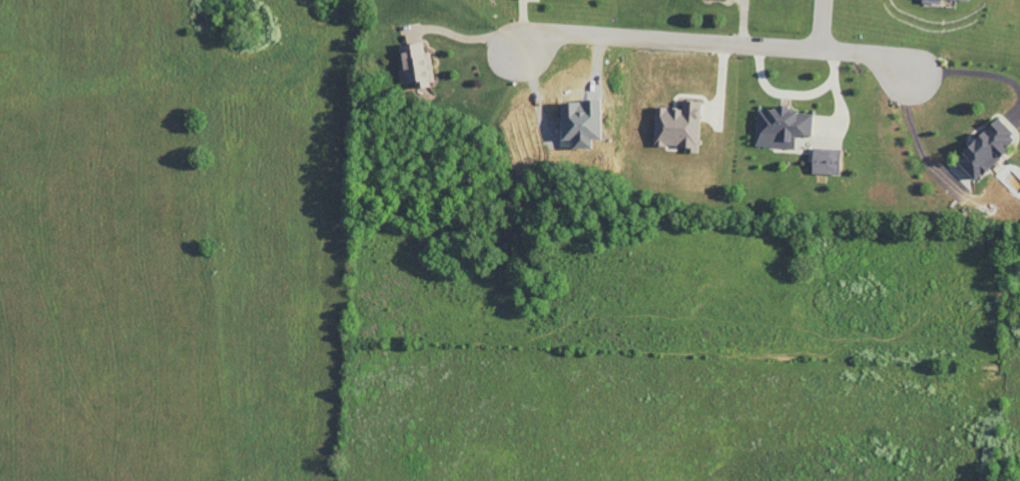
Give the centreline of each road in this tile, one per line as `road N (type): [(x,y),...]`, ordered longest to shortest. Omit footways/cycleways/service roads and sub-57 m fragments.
road 1 (residential): [(913,79),(887,57),(853,51),(576,34),(547,34),(513,49)]

